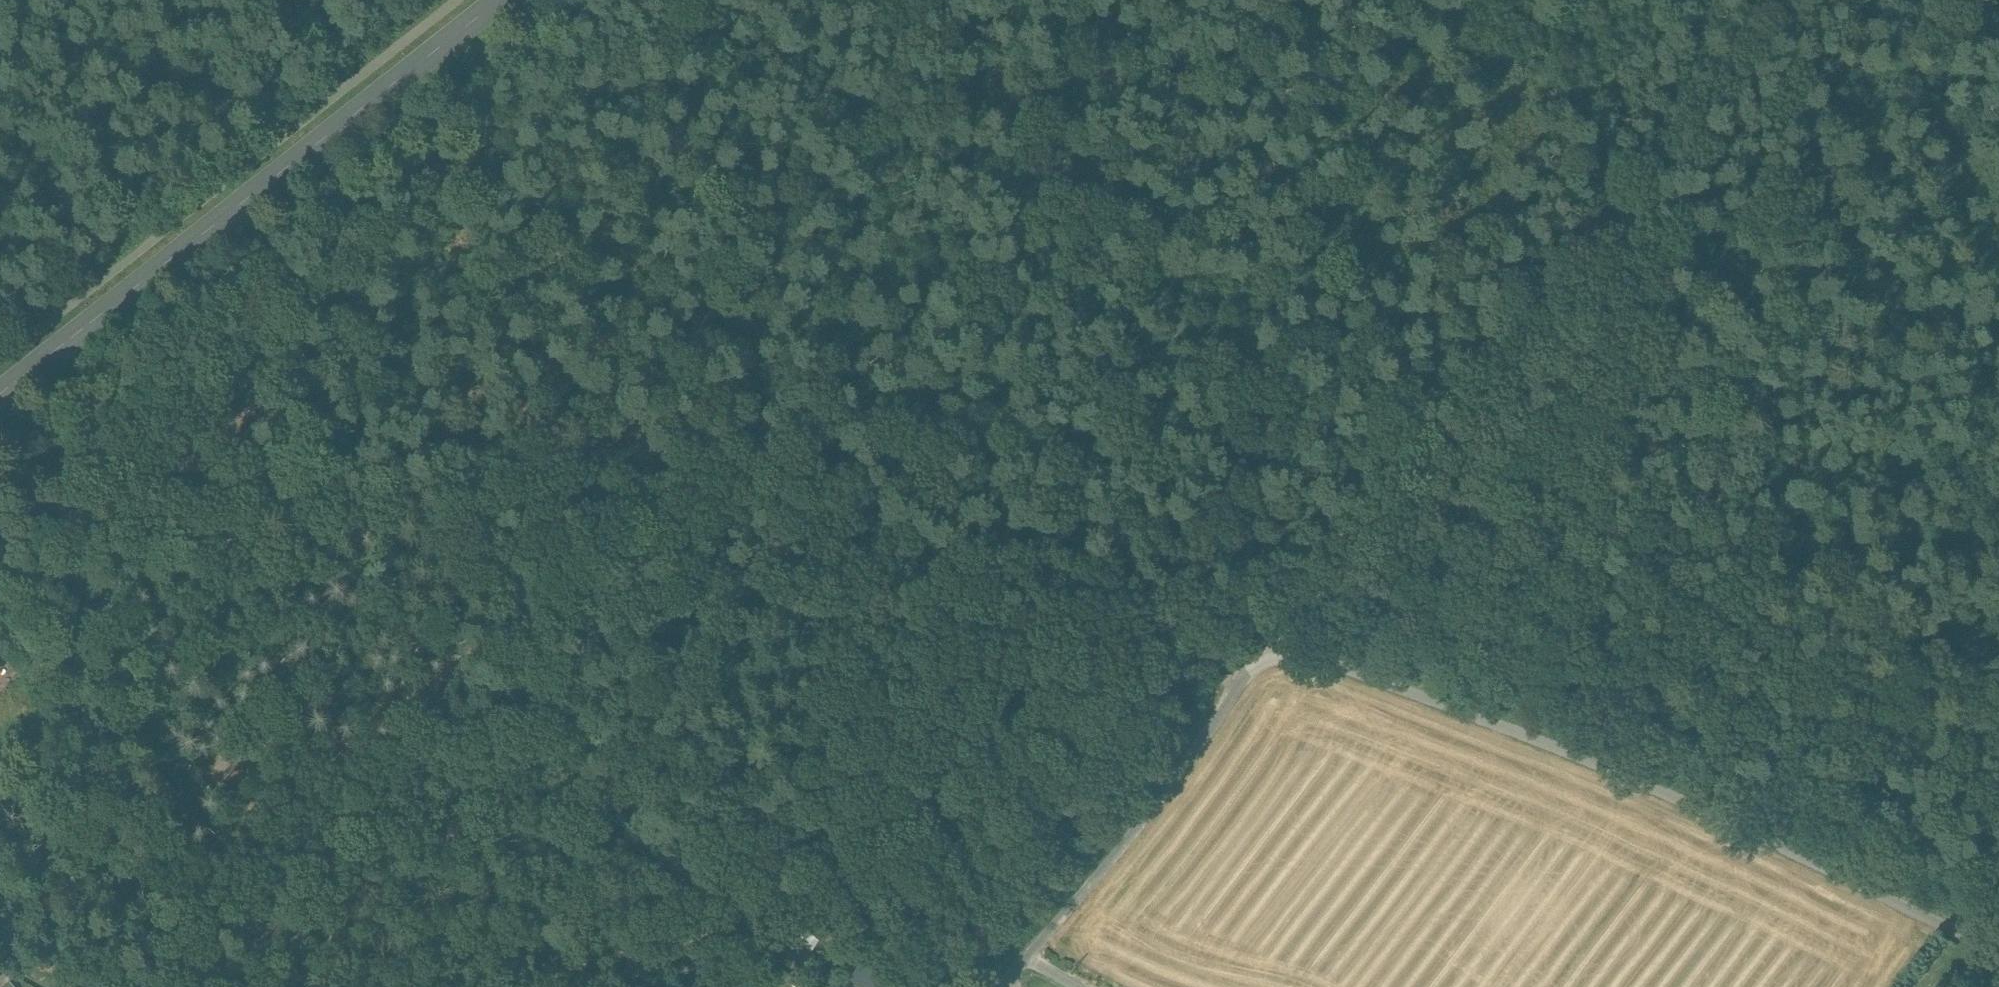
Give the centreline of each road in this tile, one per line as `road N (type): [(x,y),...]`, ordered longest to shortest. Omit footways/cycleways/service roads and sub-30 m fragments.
road 1 (track): [(1283,626),(1658,783),(1998,950)]
road 2 (secondary): [(0,399),(506,0)]
road 3 (track): [(1998,609),(1469,382)]
road 4 (track): [(999,986),(1250,663)]

